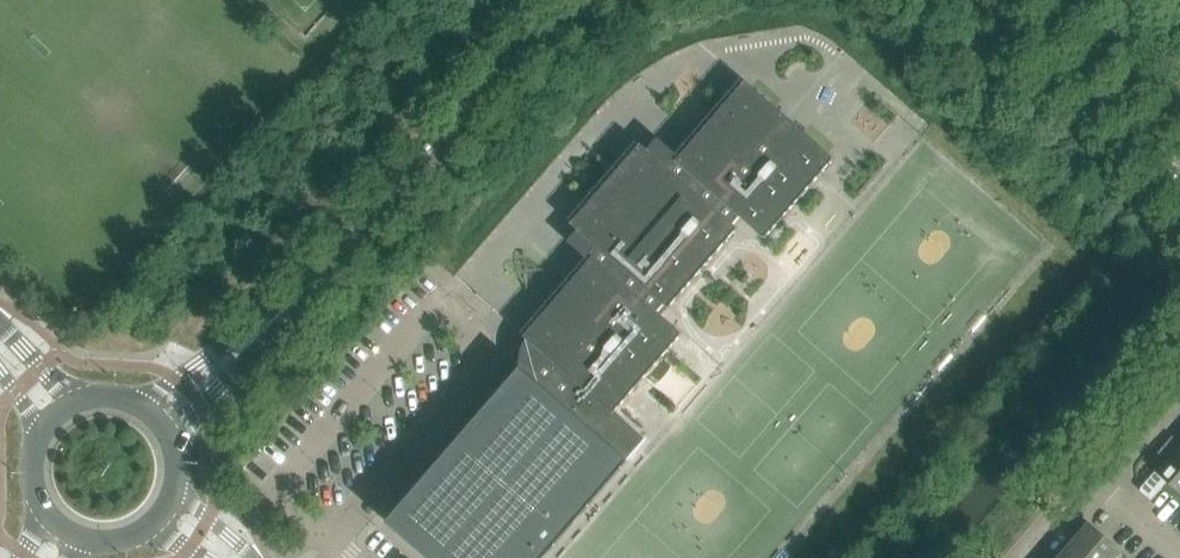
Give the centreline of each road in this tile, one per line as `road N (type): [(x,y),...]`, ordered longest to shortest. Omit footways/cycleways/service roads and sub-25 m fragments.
road 1 (tertiary): [(321,268),(550,24),(582,0)]
road 2 (tertiary): [(174,449),(200,405),(297,308),(321,268)]
road 3 (tertiary): [(321,268),(177,378),(128,399)]
road 4 (tertiary): [(996,0),(1159,146)]
road 5 (residential): [(1087,482),(1179,375)]

